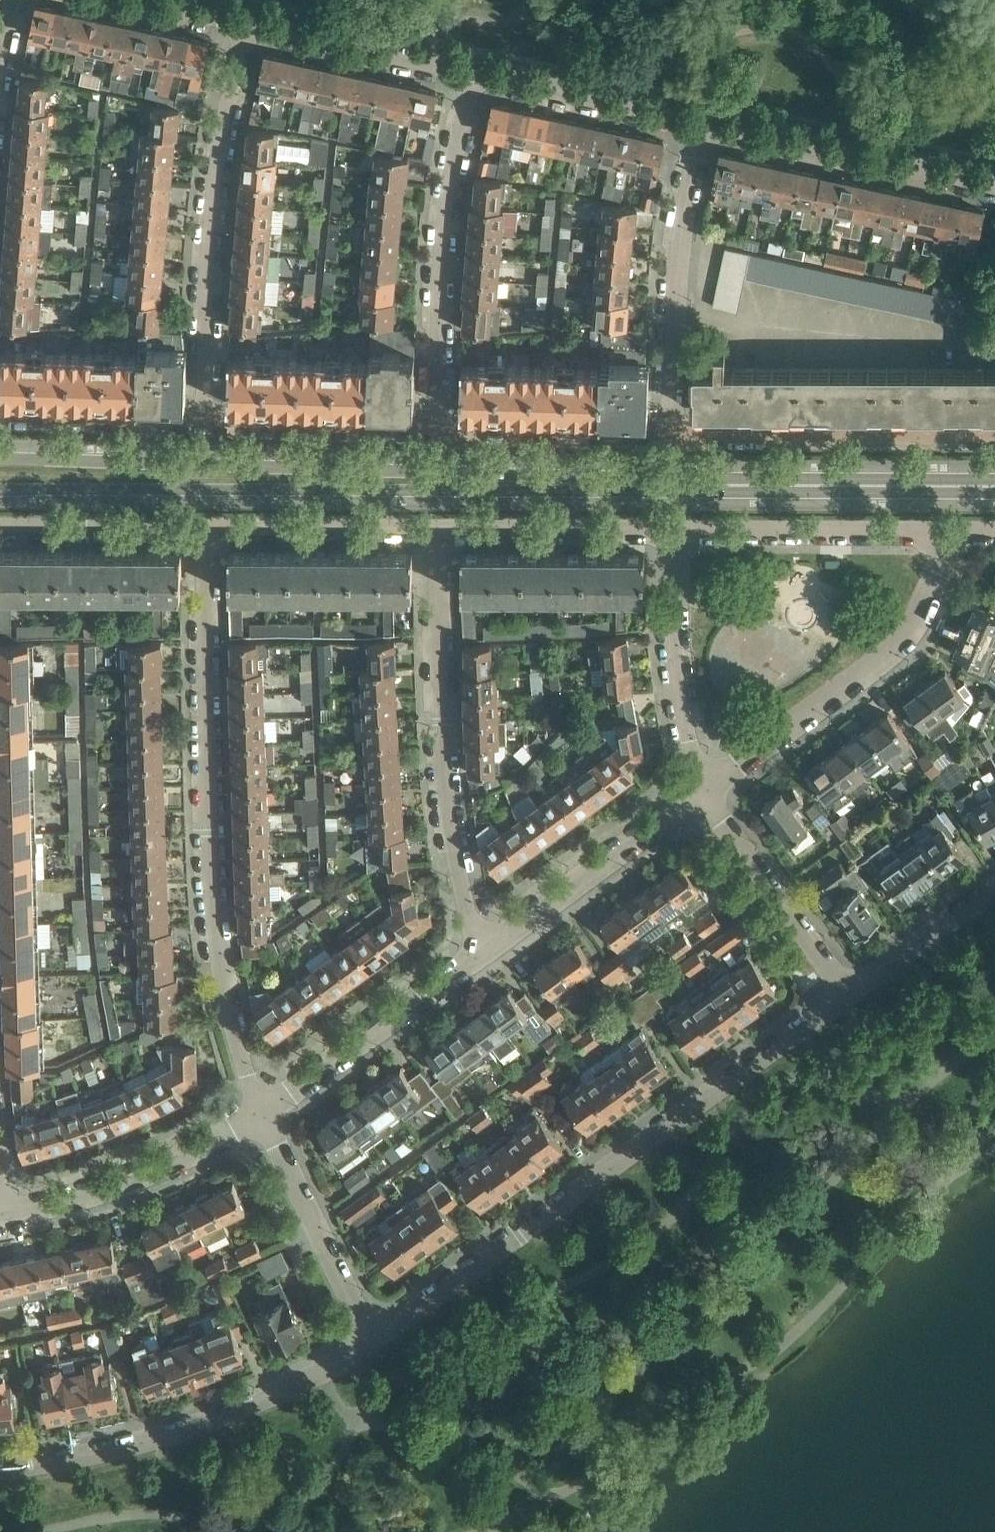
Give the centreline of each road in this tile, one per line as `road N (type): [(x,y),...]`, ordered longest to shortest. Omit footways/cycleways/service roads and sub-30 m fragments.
road 1 (residential): [(205,527),(212,885),(233,1026),(264,1114)]
road 2 (residential): [(372,1344),(846,993)]
road 3 (tertiary): [(0,488),(484,490),(531,481)]
road 4 (tertiary): [(994,484),(531,481)]
road 5 (residential): [(482,953),(455,857),(444,777),(438,529)]
road 6 (tertiary): [(531,481),(483,468),(117,462)]
road 7 (unclassified): [(244,23),(212,202),(204,428)]
road 8 (residential): [(0,1472),(150,1443),(262,1401),(372,1344)]
road 9 (residential): [(703,792),(910,638),(944,561),(945,532)]
road 10 (unclassified): [(474,72),(446,203),(440,434)]
road 11 (residential): [(675,440),(675,322),(703,122)]
road 12 (residential): [(994,443),(675,440)]
road 13 (residential): [(994,185),(703,122)]
road 14 (residential): [(6,1217),(164,1170),(264,1114)]
road 15 (residential): [(671,530),(945,532)]
road 16 (residential): [(482,953),(703,792)]
road 17 (residential): [(264,1114),(482,953)]
road 18 (residential): [(671,530),(681,698),(703,792)]
road 19 (residential): [(372,1344),(264,1114)]
road 20 (residential): [(846,993),(703,792)]
road 21 (residential): [(440,434),(204,428)]
road 22 (residential): [(474,72),(244,23)]
road 23 (residential): [(675,440),(440,434)]
road 24 (residential): [(703,122),(474,72)]
road 25 (residential): [(205,527),(438,529)]
road 26 (residential): [(438,529),(671,530)]
road 27 (residential): [(0,527),(205,527)]
road 28 (residential): [(846,993),(994,885)]
road 29 (residential): [(152,426),(0,421)]

